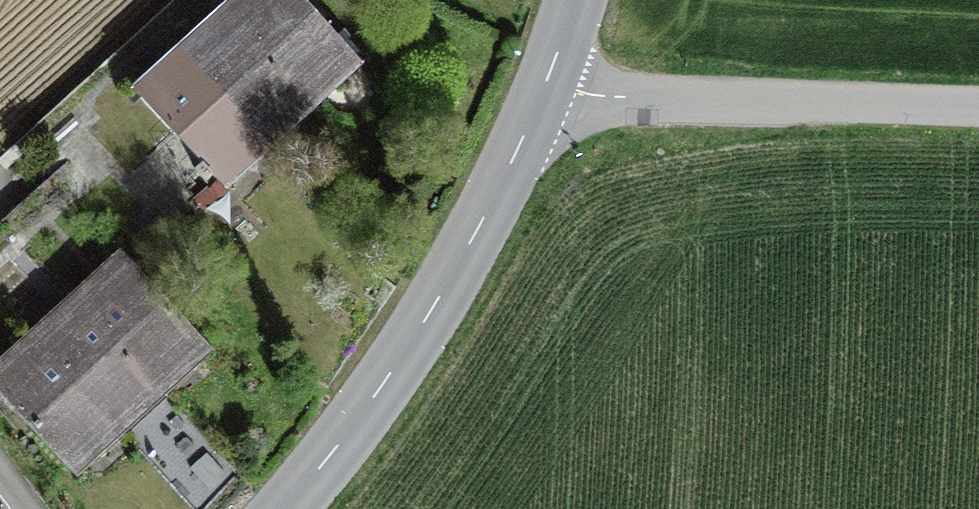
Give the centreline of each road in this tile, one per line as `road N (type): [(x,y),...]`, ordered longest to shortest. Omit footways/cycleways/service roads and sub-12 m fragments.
road 1 (tertiary): [(546,86),(476,233),(379,392),(284,508)]
road 2 (unclassified): [(546,86),(630,102),(978,111)]

